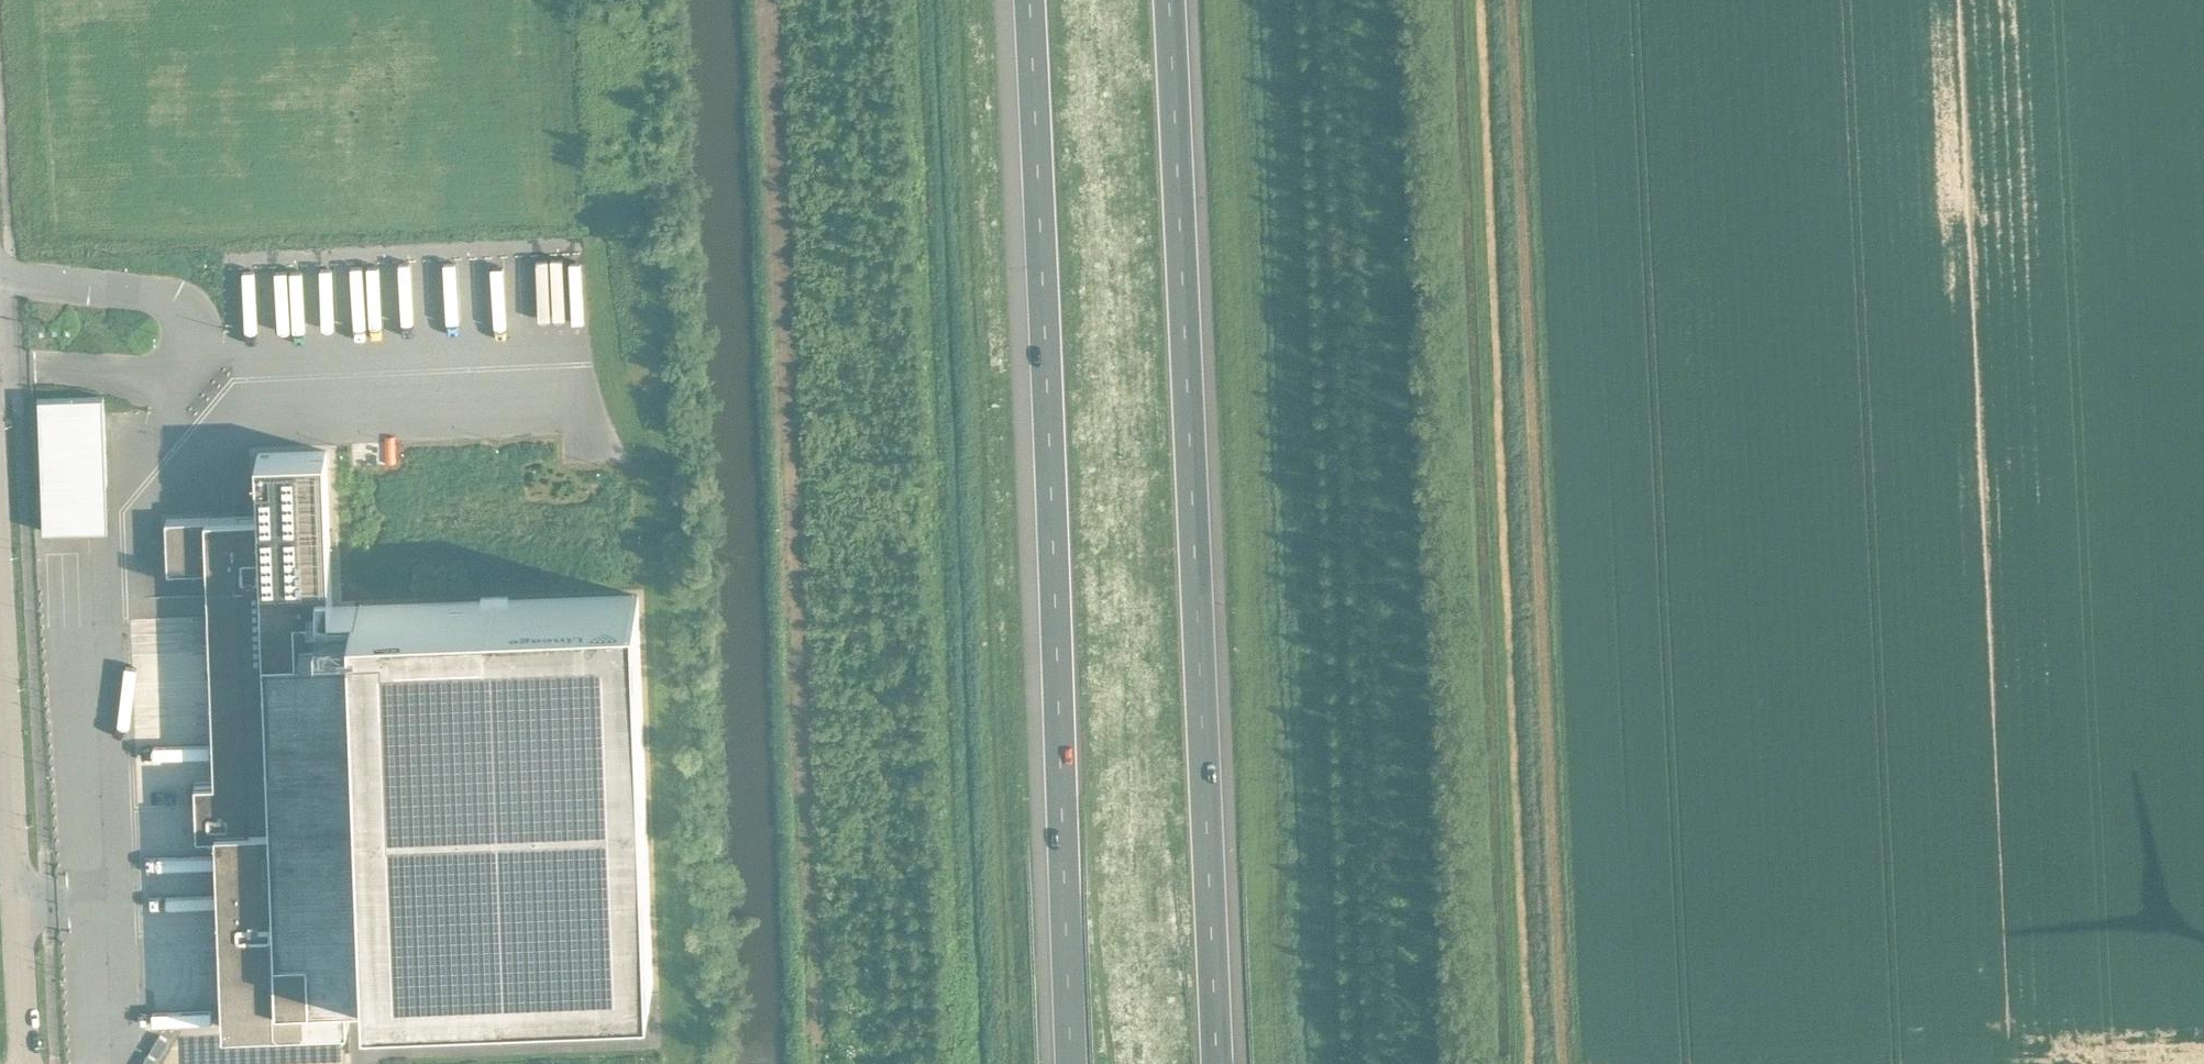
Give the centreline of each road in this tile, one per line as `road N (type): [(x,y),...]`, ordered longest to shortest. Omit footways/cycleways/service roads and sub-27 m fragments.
road 1 (motorway): [(1216,1063),(1171,0)]
road 2 (motorway): [(1032,0),(1072,1063)]
road 3 (unclassified): [(27,1063),(0,571)]

